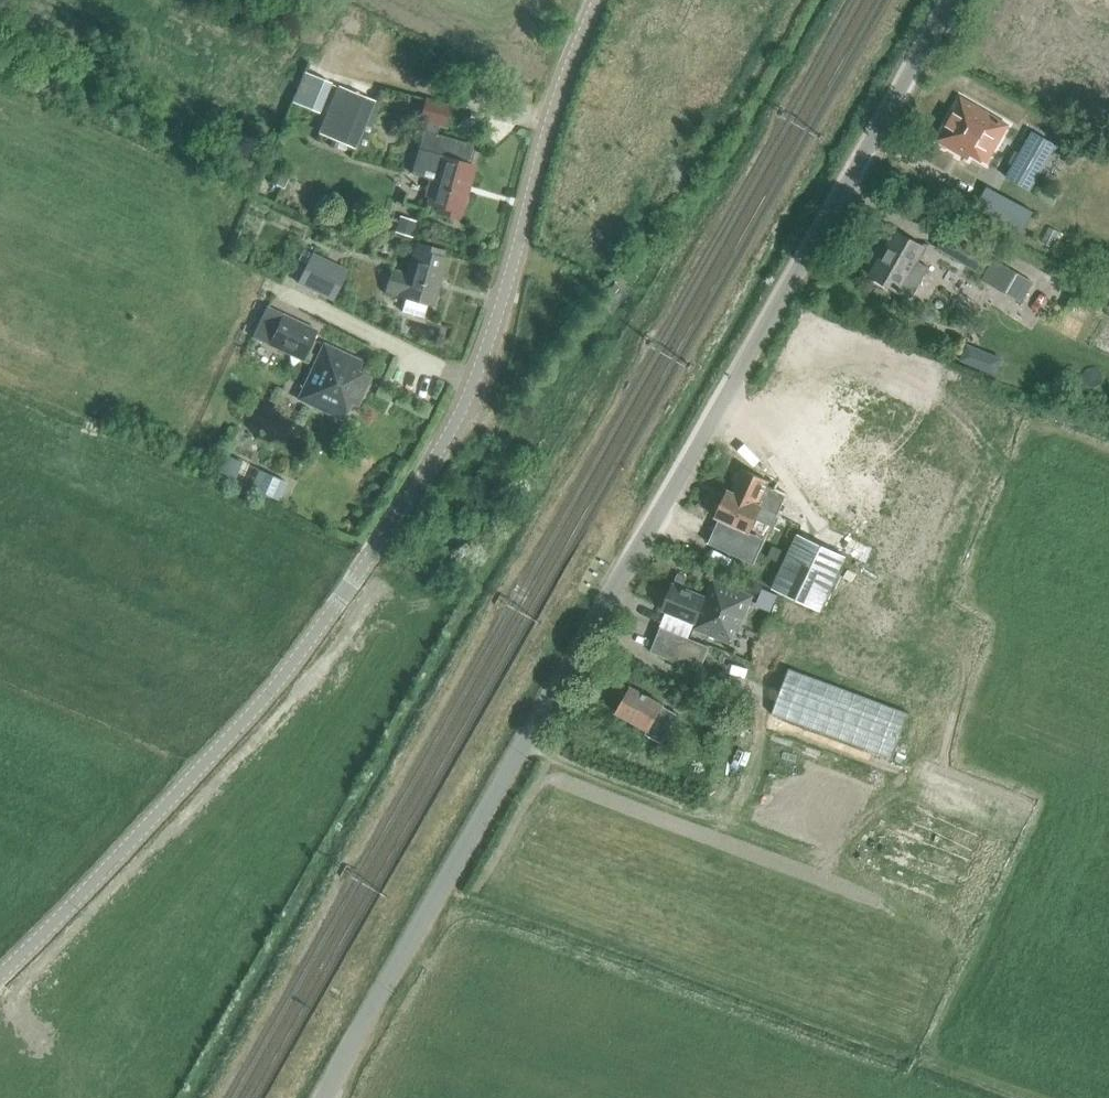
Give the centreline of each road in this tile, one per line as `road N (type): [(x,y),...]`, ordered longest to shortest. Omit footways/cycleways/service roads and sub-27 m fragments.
road 1 (unclassified): [(328,1097),(950,0)]
road 2 (unclassified): [(0,971),(277,683),(436,458),(485,361),(555,104),(599,0)]

